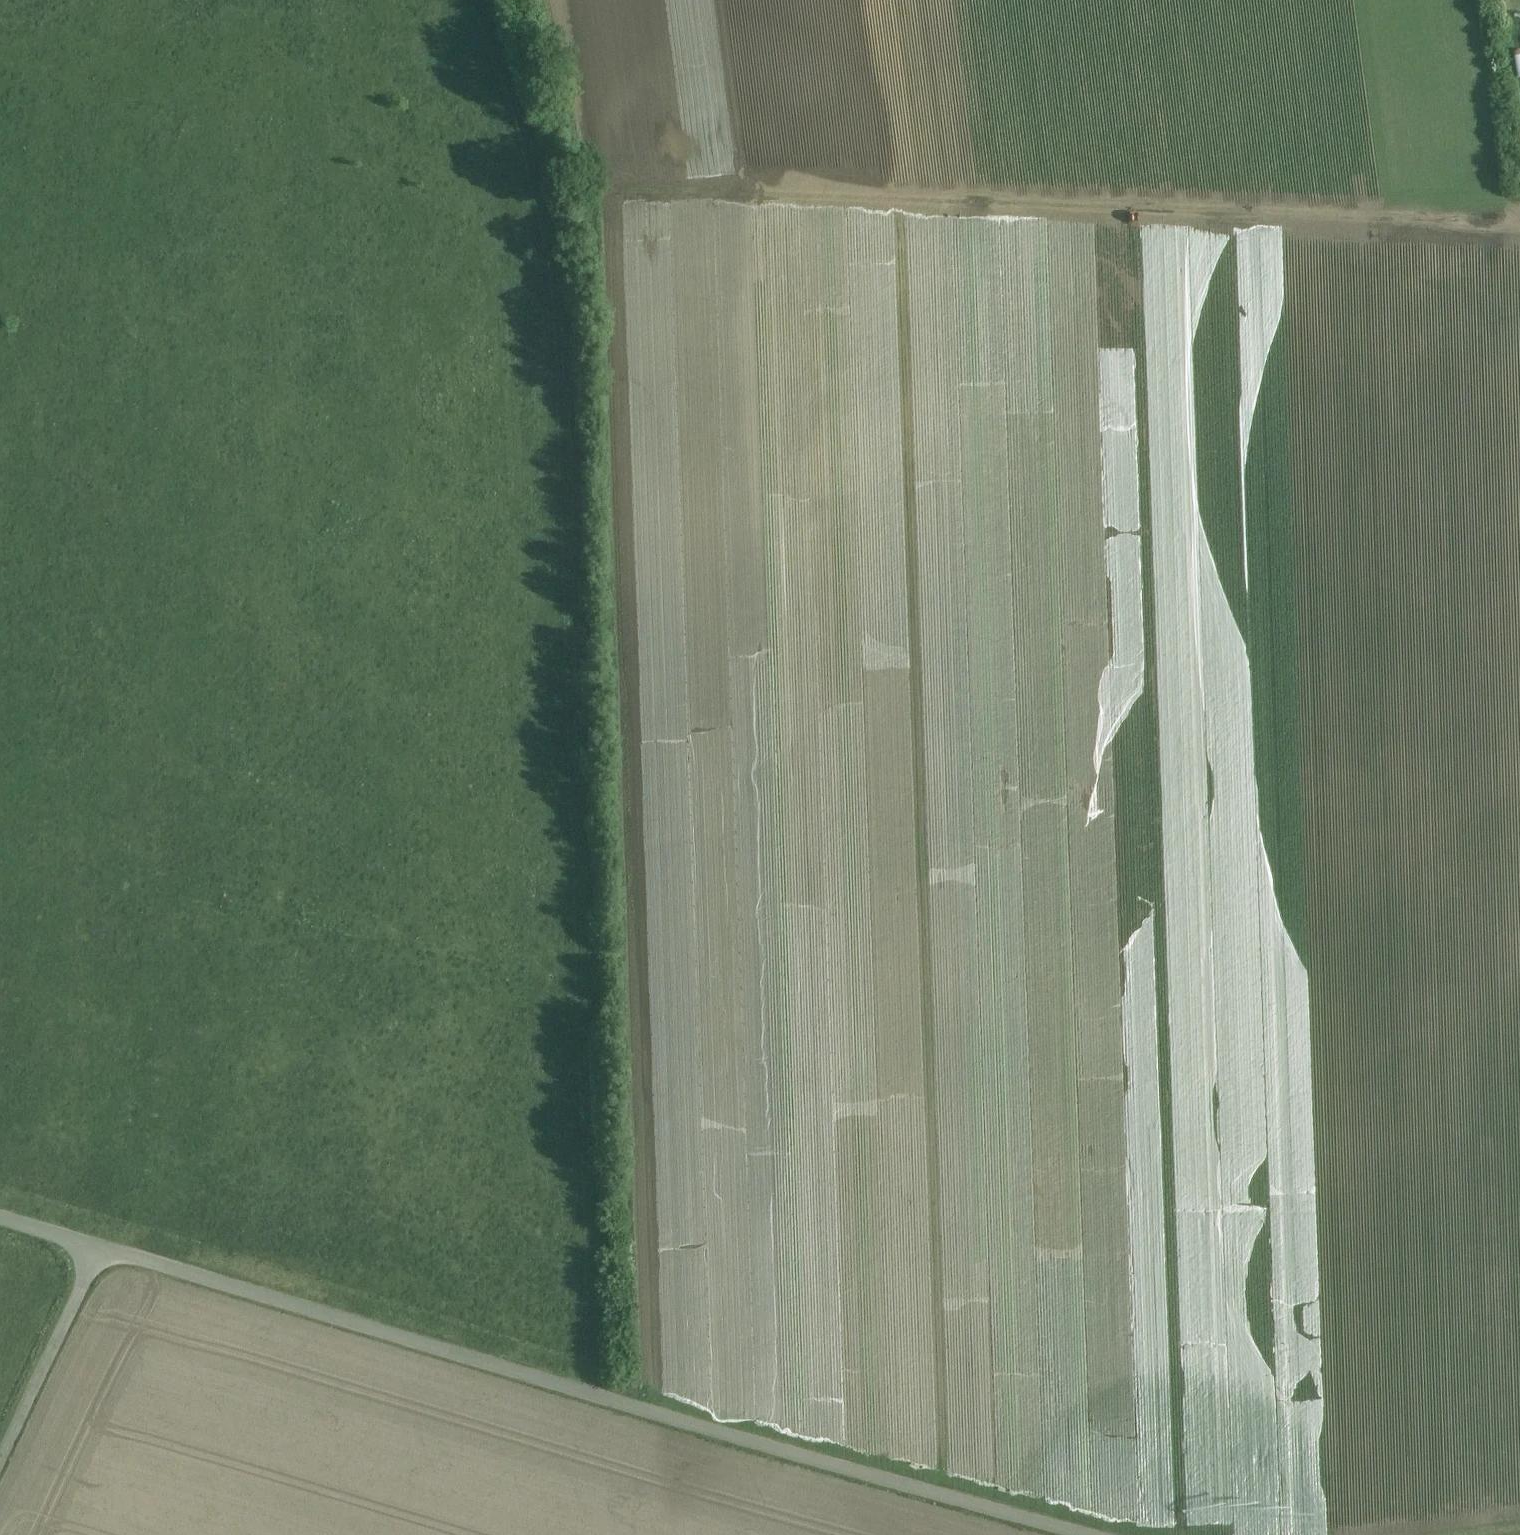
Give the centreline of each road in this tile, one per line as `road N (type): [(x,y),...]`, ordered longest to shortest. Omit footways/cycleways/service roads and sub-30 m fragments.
road 1 (unclassified): [(1088,1534),(101,1251)]
road 2 (unclassified): [(0,1476),(101,1251)]

